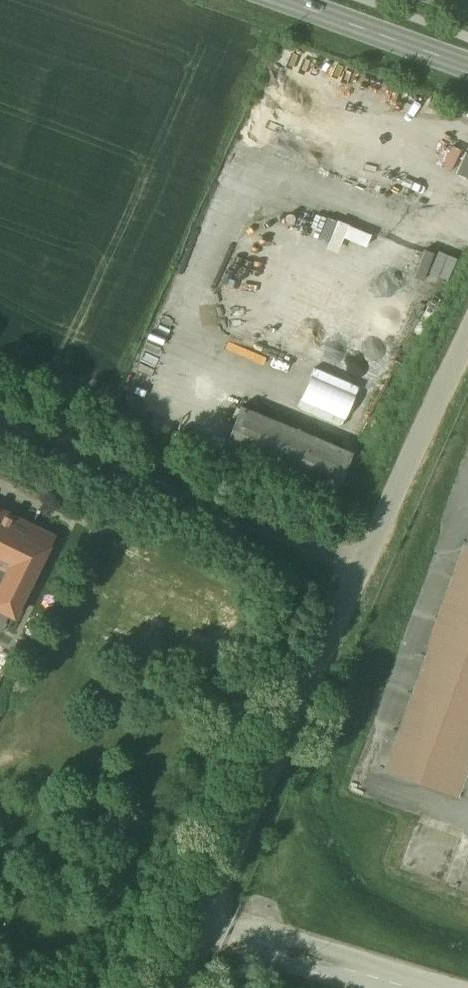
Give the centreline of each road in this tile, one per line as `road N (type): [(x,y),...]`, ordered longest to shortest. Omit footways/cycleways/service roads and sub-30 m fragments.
road 1 (unclassified): [(467,344),(174,987)]
road 2 (primary): [(467,65),(291,0)]

